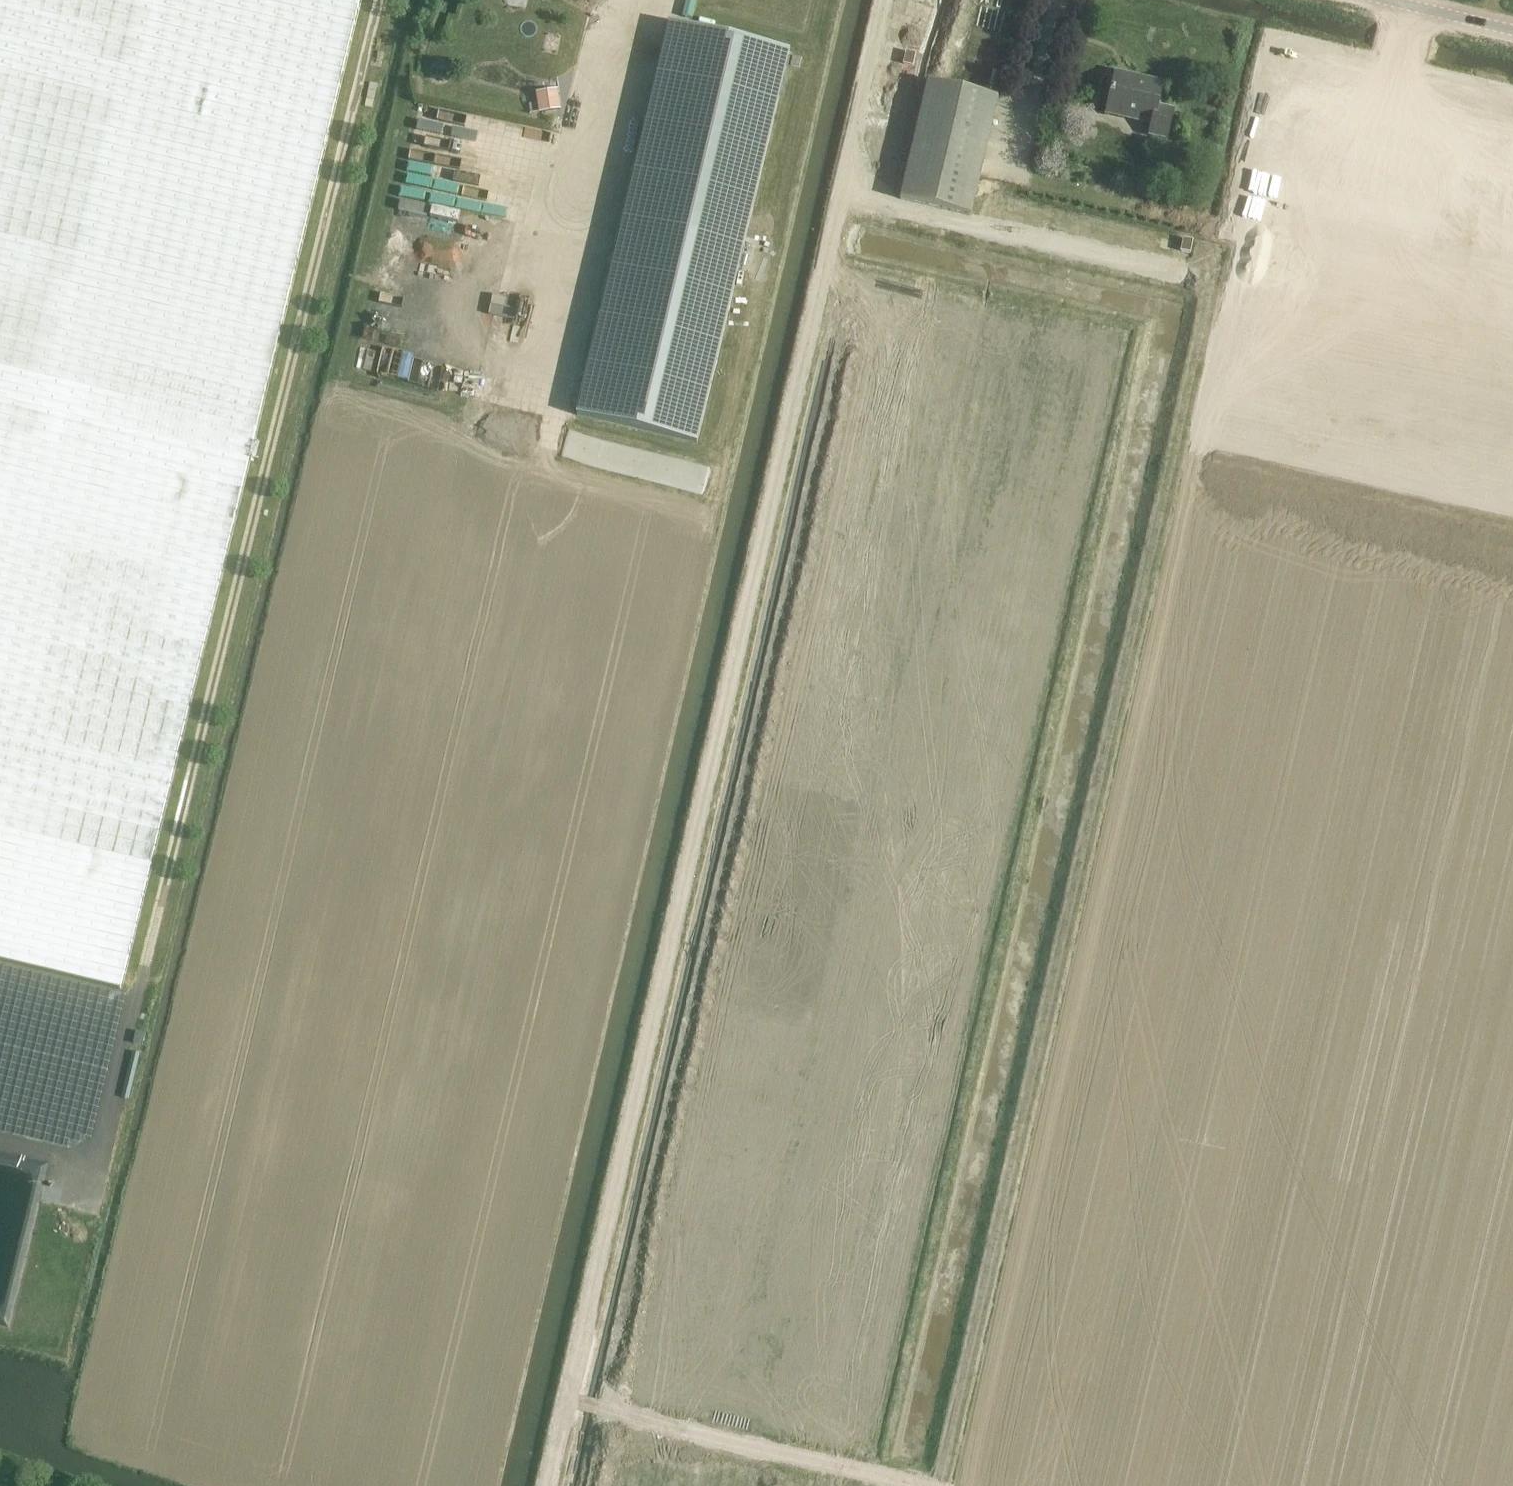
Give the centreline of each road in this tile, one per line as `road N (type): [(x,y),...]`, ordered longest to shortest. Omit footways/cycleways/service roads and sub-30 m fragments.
road 1 (tertiary): [(1512,29),(1392,0)]

